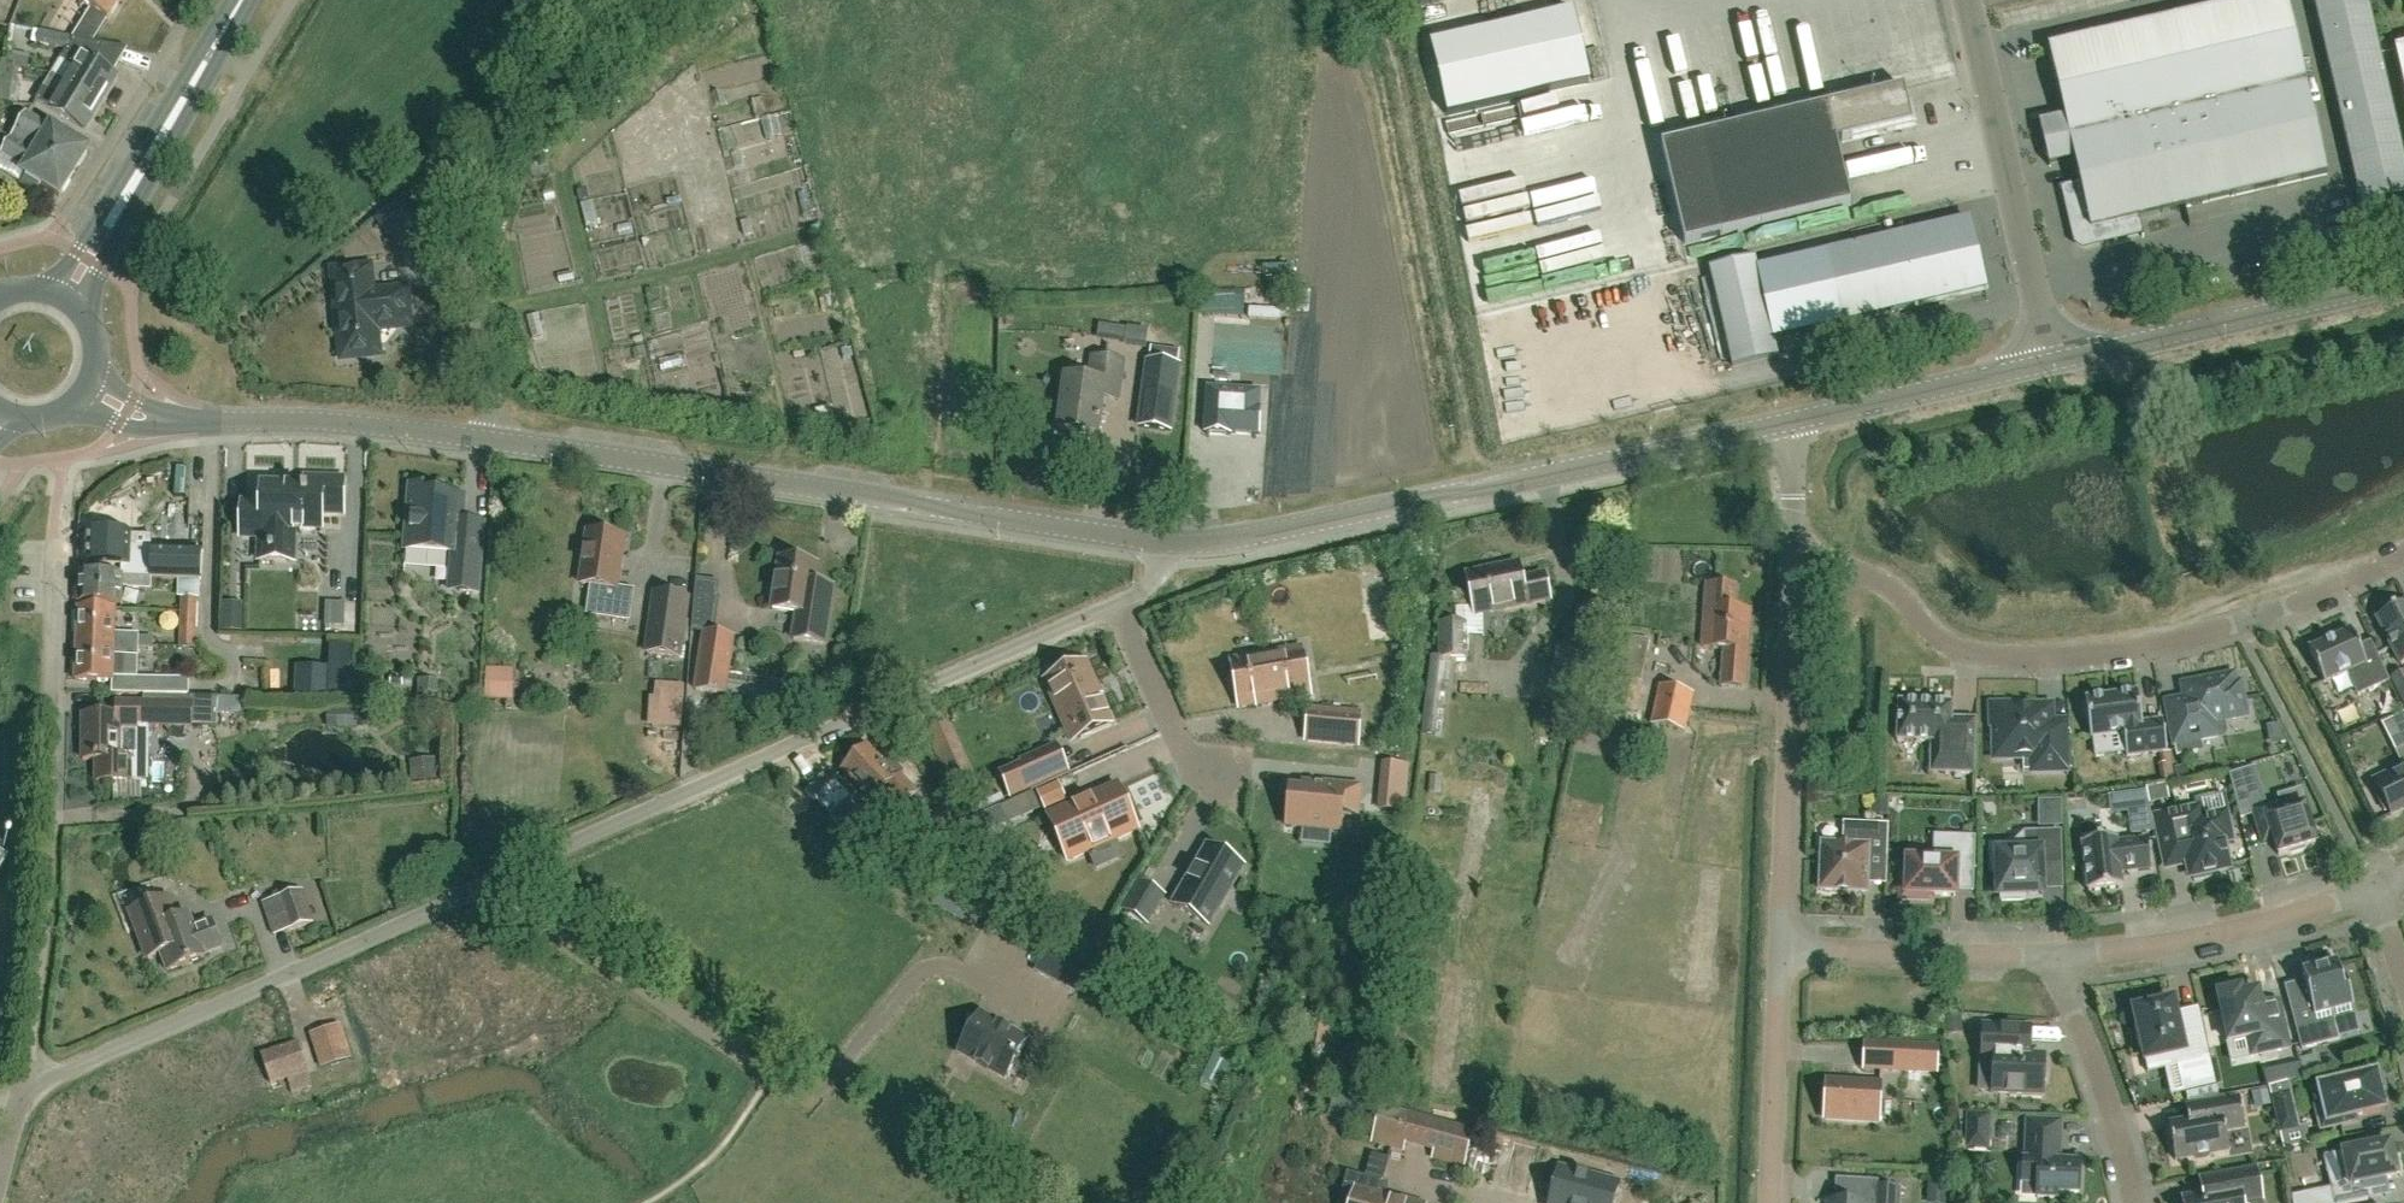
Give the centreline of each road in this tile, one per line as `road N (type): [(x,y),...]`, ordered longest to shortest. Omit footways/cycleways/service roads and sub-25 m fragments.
road 1 (residential): [(490,881),(1120,600)]
road 2 (unclassified): [(491,441),(1162,543)]
road 3 (residential): [(2403,555),(2286,609),(2193,638),(2094,655),(1997,659),(1951,648),(1872,578),(1792,563)]
road 4 (unclassified): [(1162,543),(1252,539),(1797,420)]
road 5 (residential): [(24,1083),(54,893),(54,539)]
road 6 (residential): [(491,441),(492,395),(464,244),(477,177),(531,107),(657,0)]
road 7 (residential): [(24,1083),(490,881)]
road 8 (unclassified): [(93,391),(128,412),(159,418),(315,422),(491,441)]
road 9 (residential): [(811,1100),(490,881)]
road 10 (residential): [(1781,951),(1792,563)]
road 11 (unclassified): [(2053,362),(1968,0)]
road 12 (unclassified): [(2053,362),(2403,281)]
road 13 (tertiary): [(65,299),(244,0)]
road 14 (residential): [(2048,958),(2192,940),(2374,890)]
road 15 (track): [(474,314),(626,285),(797,239)]
road 16 (residential): [(1781,951),(2048,958)]
road 17 (unclassified): [(1797,420),(2053,362)]
road 18 (residential): [(2134,1202),(2107,1102),(2048,958)]
road 19 (residential): [(1770,1202),(1781,951)]
road 20 (residential): [(1120,600),(1200,784),(1240,805)]
road 21 (residential): [(1792,563),(1797,420)]

